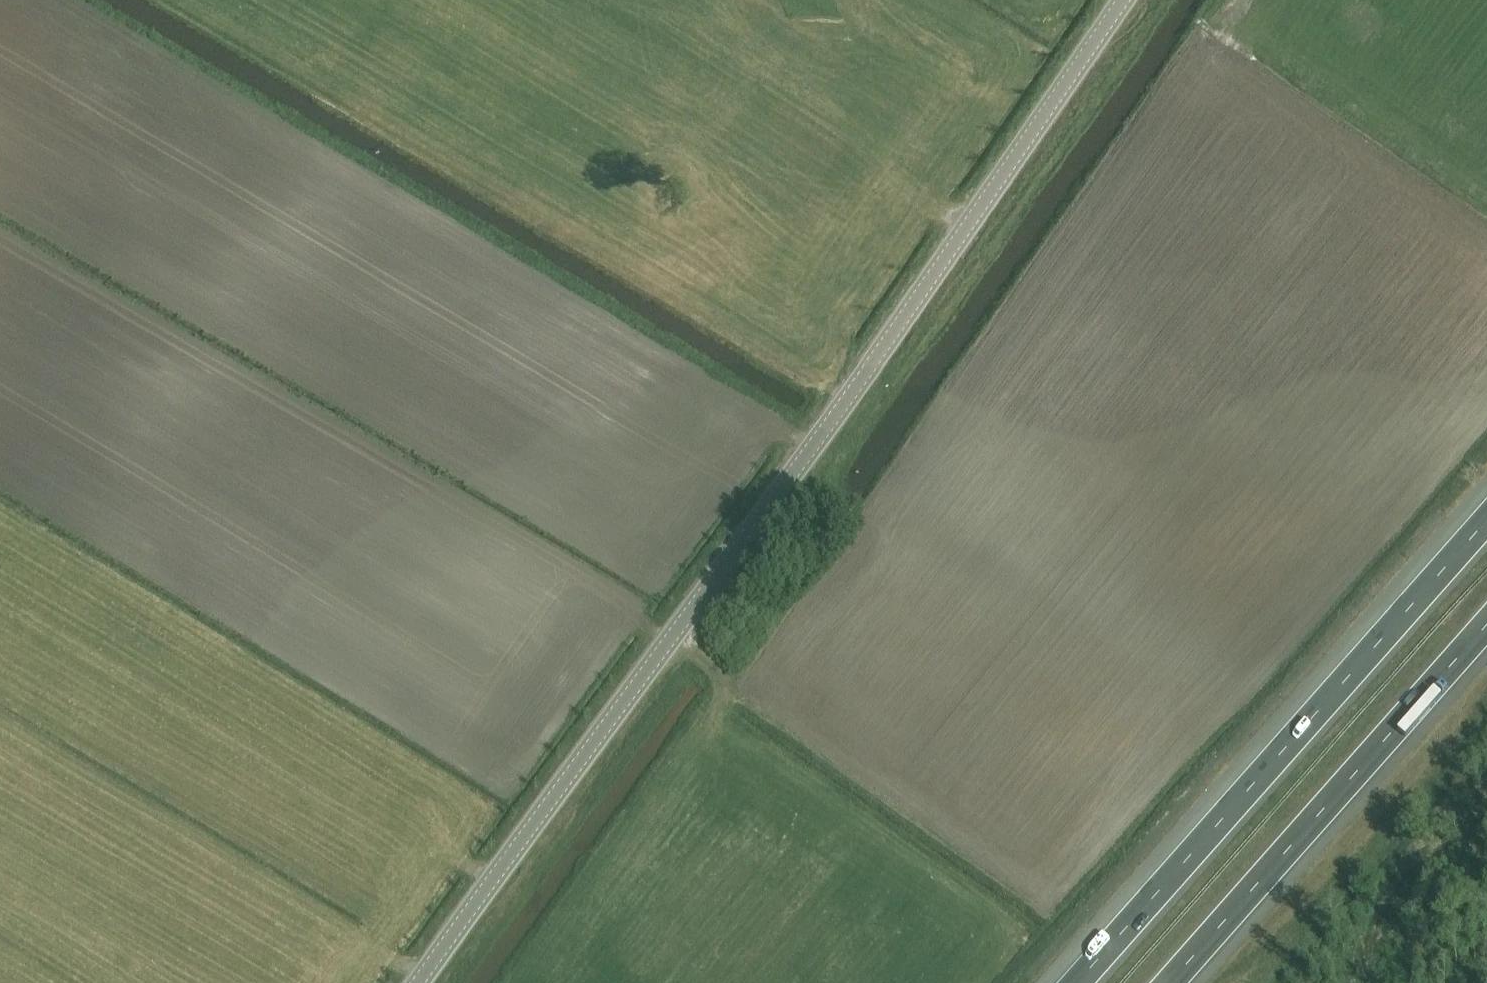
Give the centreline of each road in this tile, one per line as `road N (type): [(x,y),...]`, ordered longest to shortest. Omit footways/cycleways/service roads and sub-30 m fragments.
road 1 (tertiary): [(419,982),(891,335),(1123,0)]
road 2 (motorway): [(1486,520),(1078,982)]
road 3 (motorway): [(1168,982),(1486,623)]

